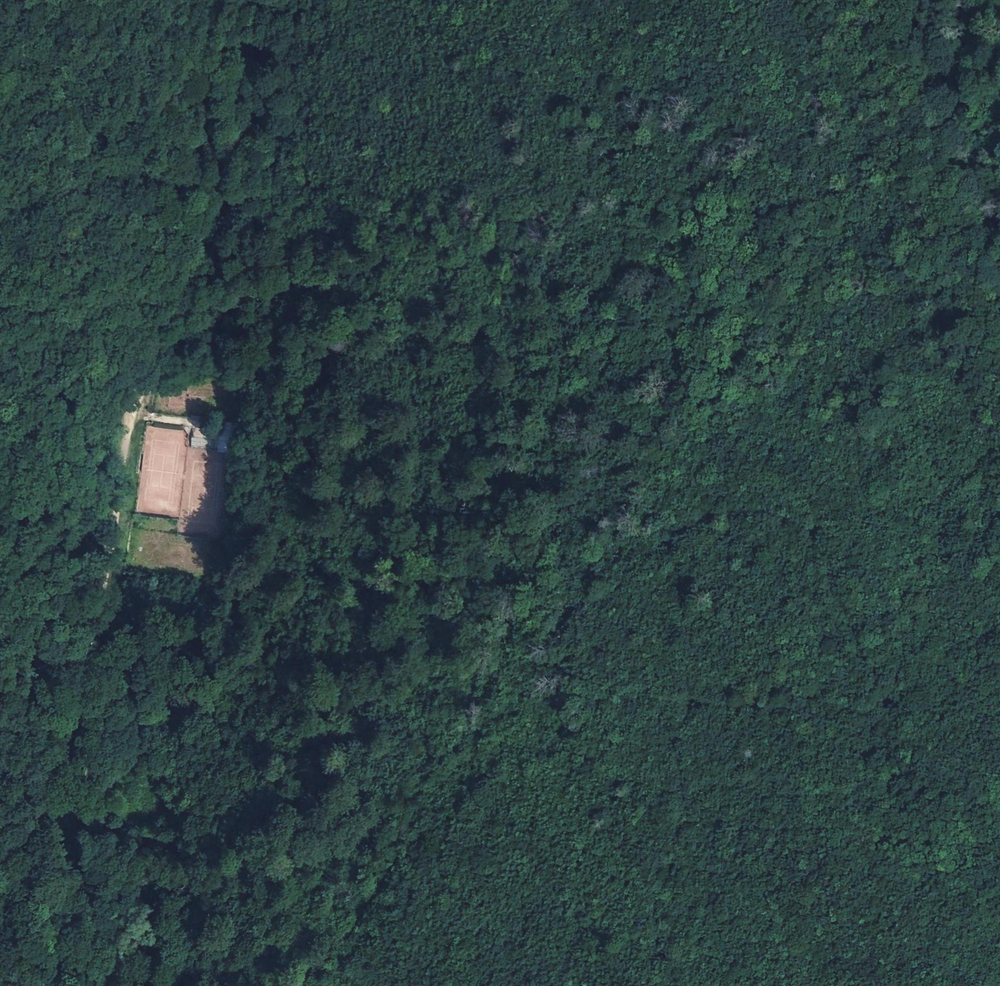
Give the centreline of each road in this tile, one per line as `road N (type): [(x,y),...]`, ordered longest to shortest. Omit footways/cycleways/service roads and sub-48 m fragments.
road 1 (track): [(138,412),(117,533),(71,710),(0,922)]

